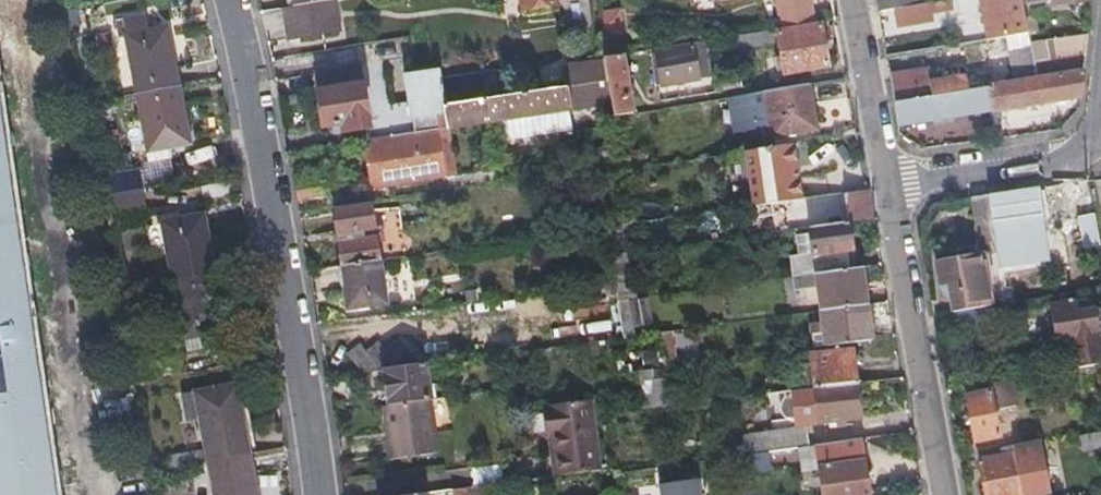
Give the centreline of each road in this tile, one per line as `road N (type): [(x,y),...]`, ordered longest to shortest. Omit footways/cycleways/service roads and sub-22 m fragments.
road 1 (residential): [(320,494),(232,0)]
road 2 (residential): [(944,494),(886,183)]
road 3 (residential): [(886,183),(1078,157),(1100,114)]
road 4 (residential): [(886,183),(853,0)]

